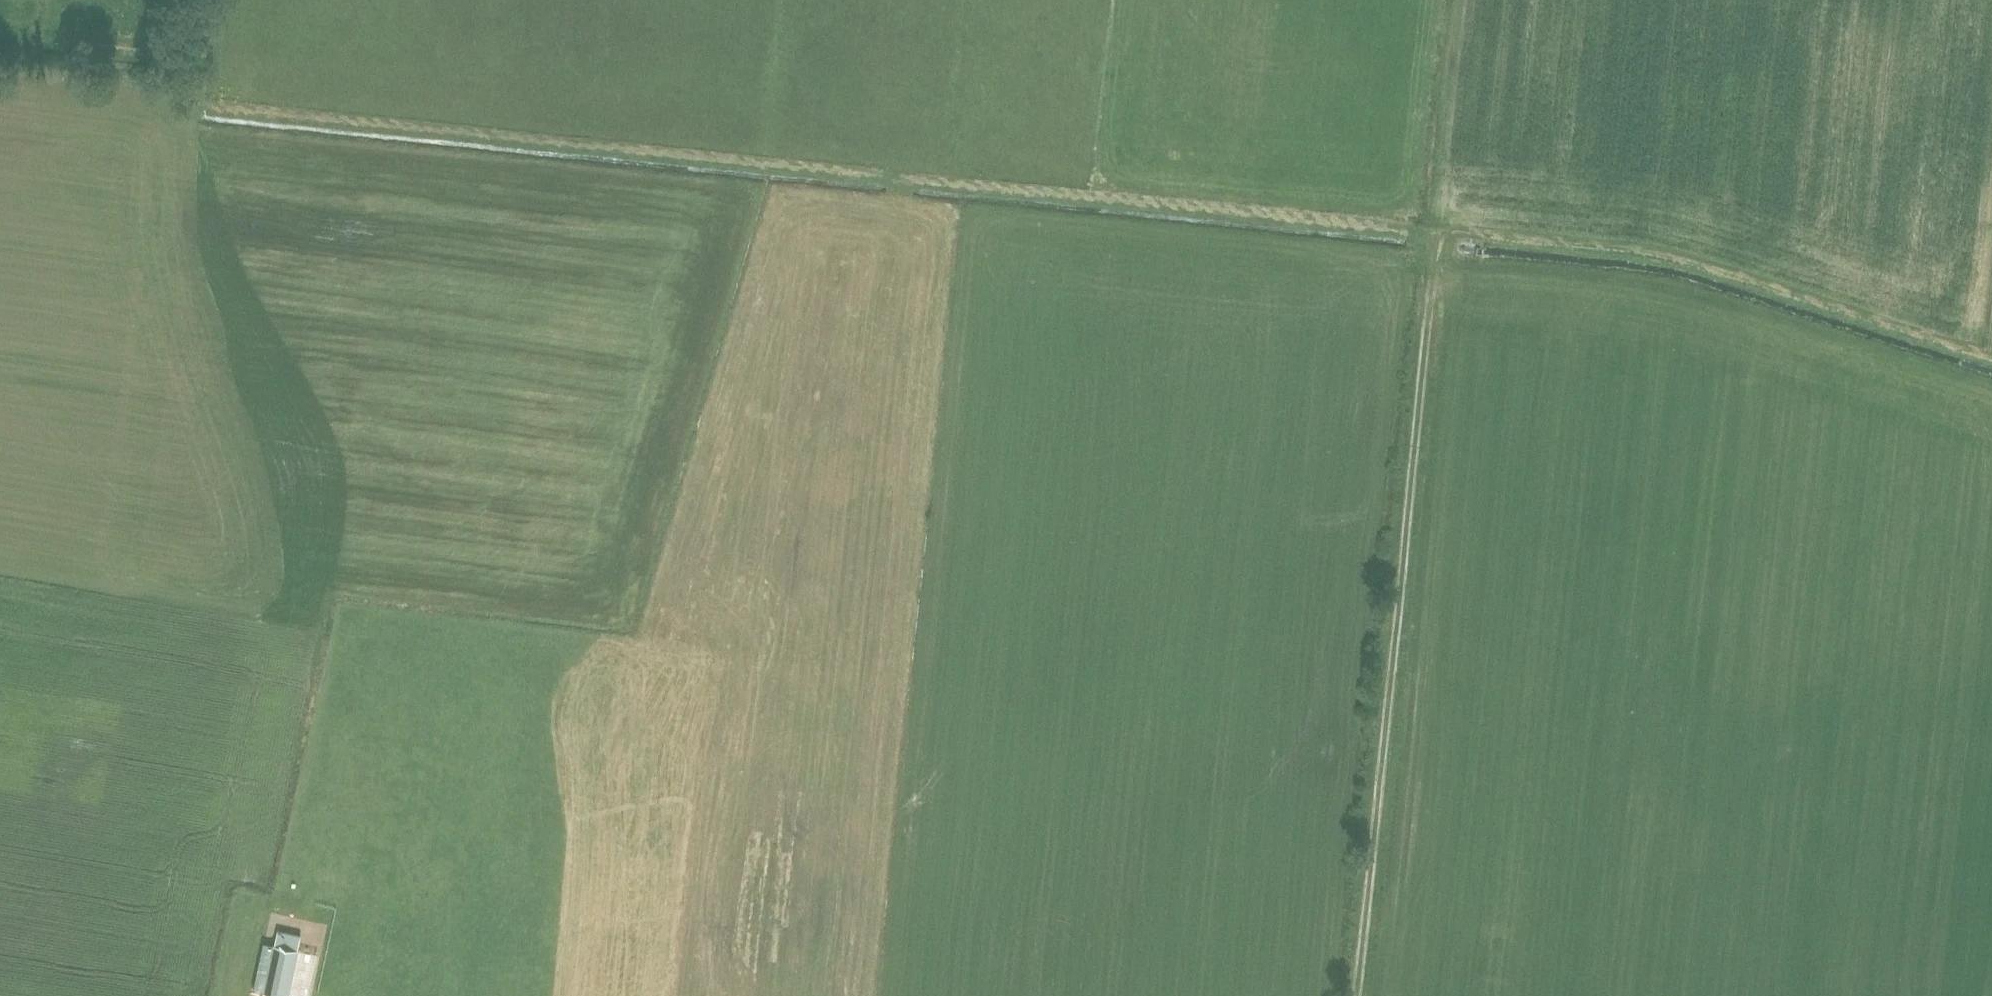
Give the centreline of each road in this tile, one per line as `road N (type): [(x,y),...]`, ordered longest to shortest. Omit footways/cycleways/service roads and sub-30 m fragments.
road 1 (track): [(1356,995),(1443,223)]

